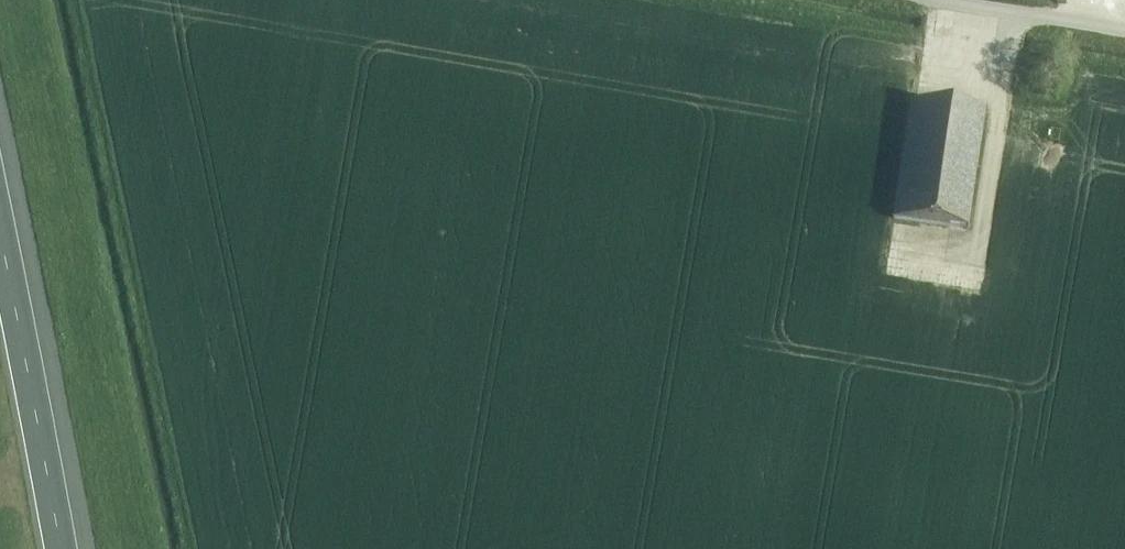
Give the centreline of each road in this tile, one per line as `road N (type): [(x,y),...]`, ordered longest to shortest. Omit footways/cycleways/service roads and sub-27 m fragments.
road 1 (motorway): [(60,548),(0,238)]
road 2 (residential): [(940,0),(1124,32)]

